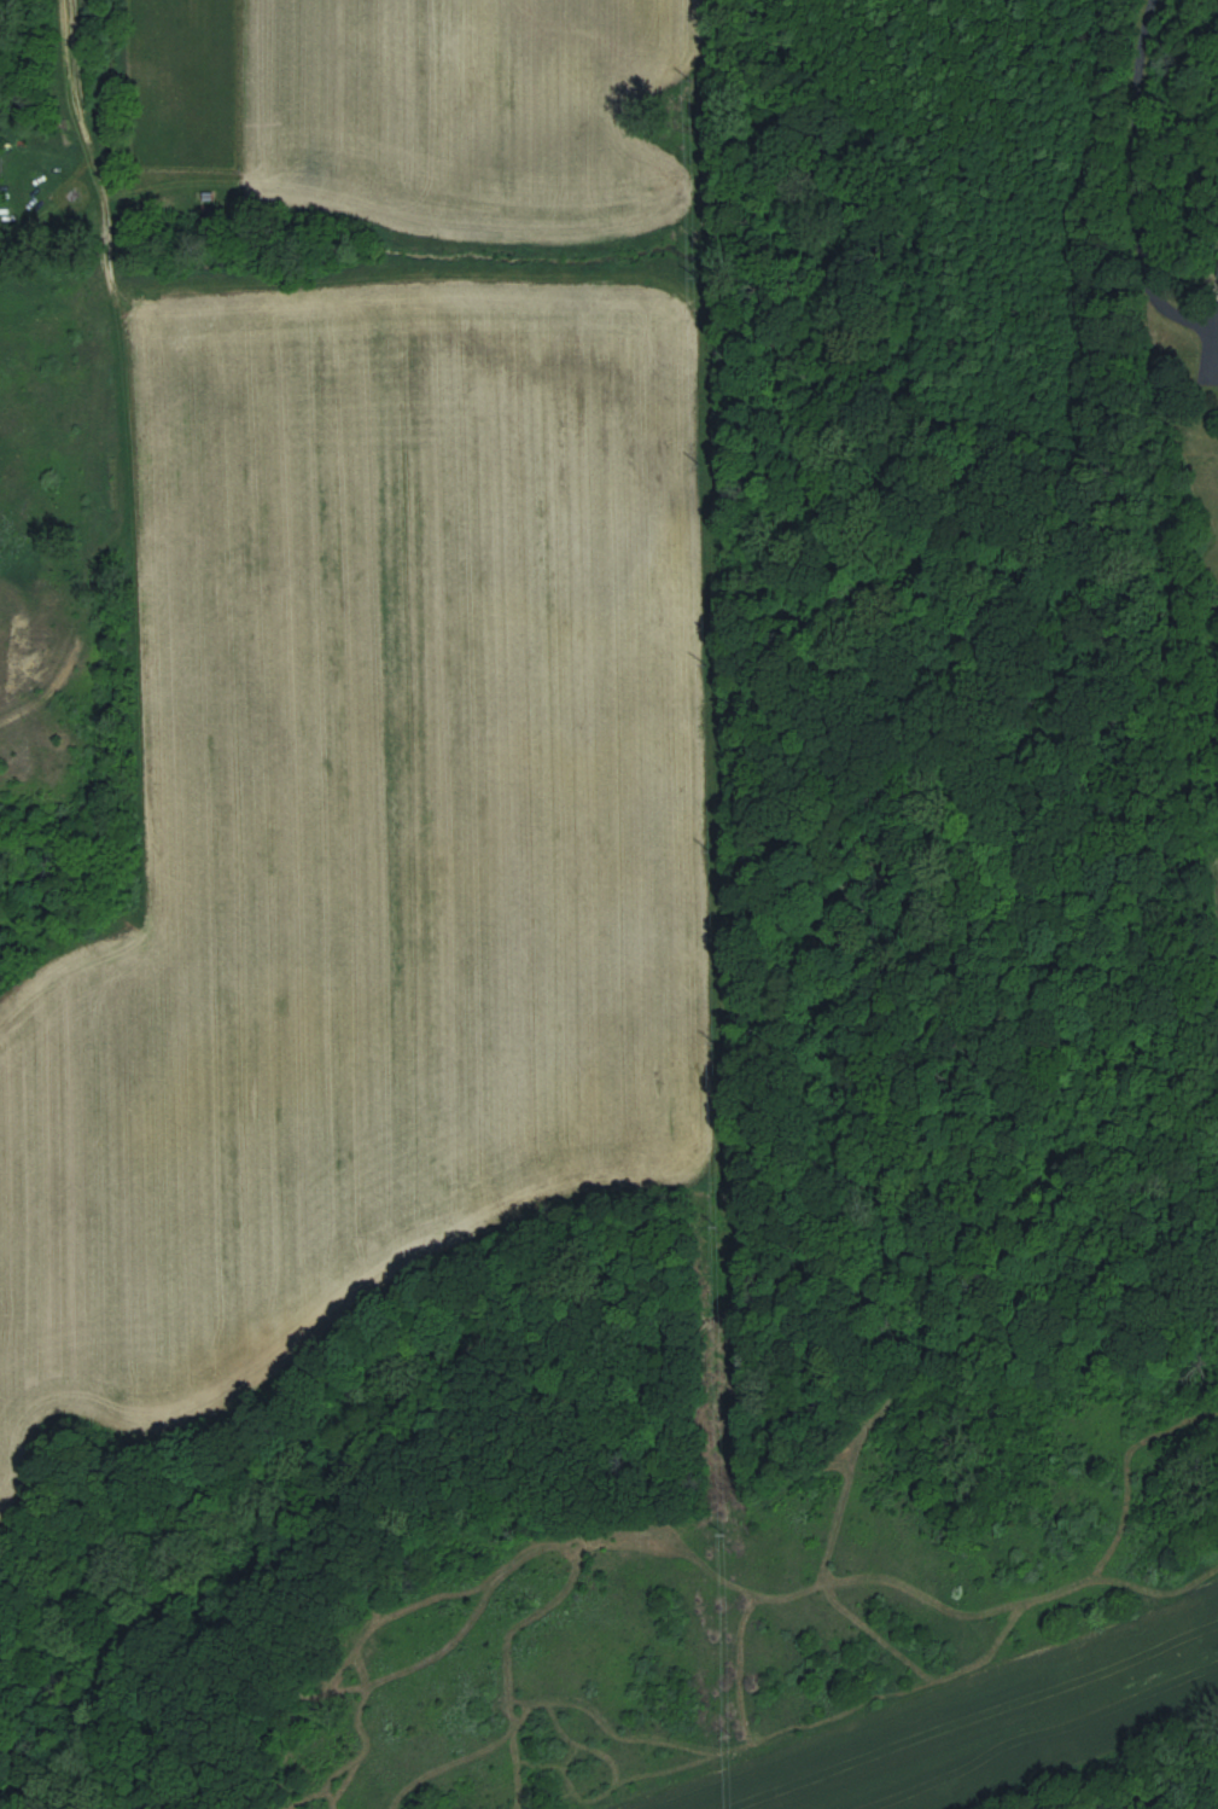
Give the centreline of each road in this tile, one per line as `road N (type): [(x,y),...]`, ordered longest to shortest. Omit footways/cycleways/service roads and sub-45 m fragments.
road 1 (residential): [(0,726),(33,709),(72,661),(100,284),(106,0)]
road 2 (residential): [(1154,0),(1135,89),(1132,255),(1155,295),(1217,339)]

